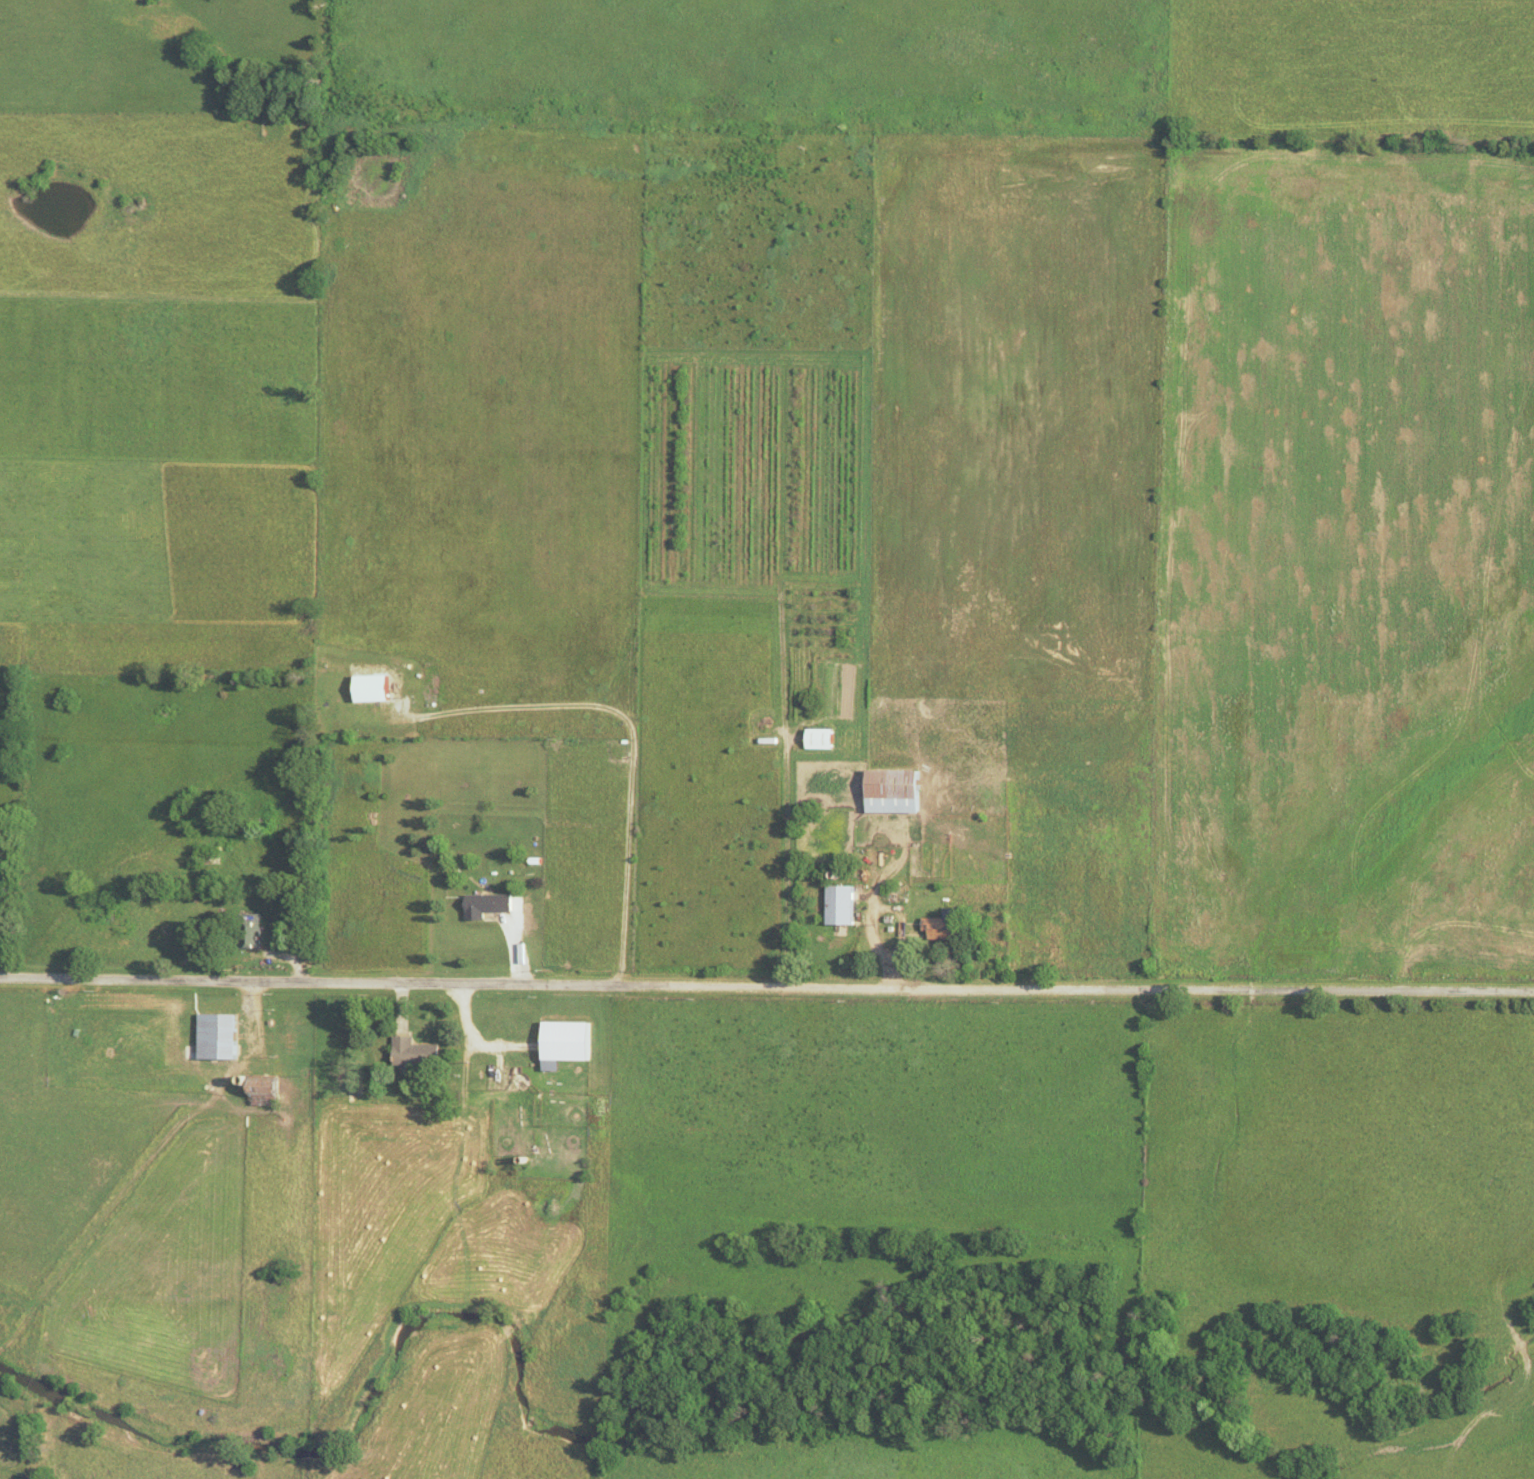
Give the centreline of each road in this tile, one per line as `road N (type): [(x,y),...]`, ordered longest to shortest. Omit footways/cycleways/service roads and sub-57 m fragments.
road 1 (residential): [(1533,993),(0,978)]

